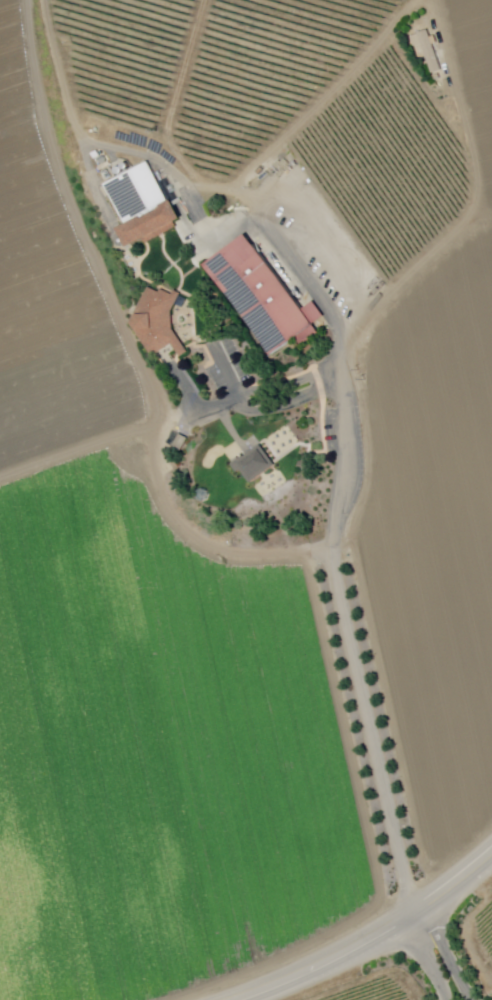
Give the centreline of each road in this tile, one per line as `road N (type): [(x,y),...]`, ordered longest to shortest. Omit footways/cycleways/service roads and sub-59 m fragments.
road 1 (tertiary): [(230,999),(419,915),(491,859)]

